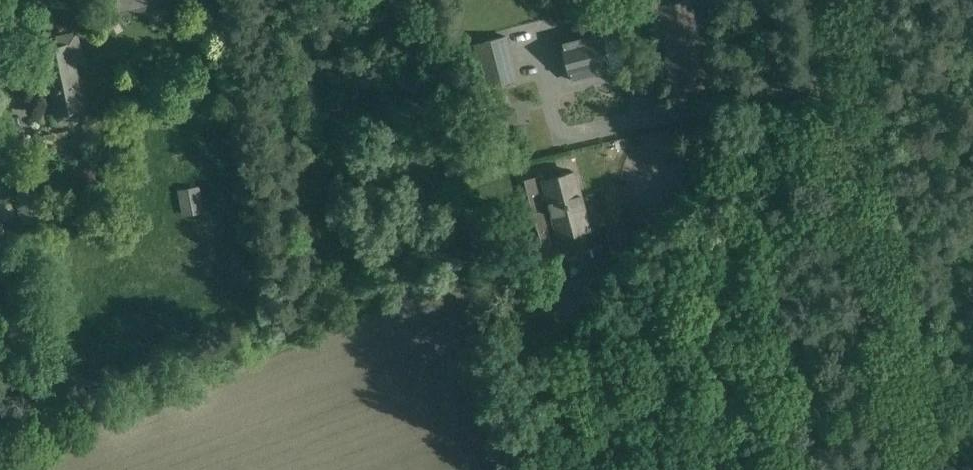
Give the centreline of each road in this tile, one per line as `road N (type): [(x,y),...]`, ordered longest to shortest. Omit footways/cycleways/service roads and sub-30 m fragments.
road 1 (unclassified): [(896,469),(817,0)]

